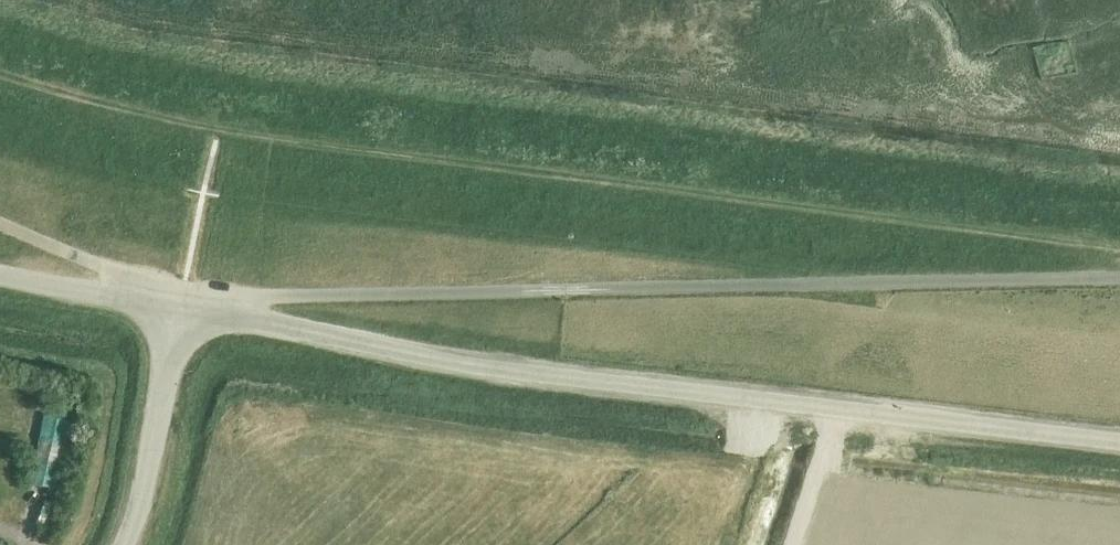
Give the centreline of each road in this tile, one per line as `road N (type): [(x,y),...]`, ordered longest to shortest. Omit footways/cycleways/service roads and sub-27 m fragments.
road 1 (track): [(1119,245),(218,129),(0,79)]
road 2 (unclassified): [(1119,440),(531,371),(180,307)]
road 3 (unclassified): [(126,544),(180,307)]
road 4 (unclassified): [(180,307),(0,274)]

